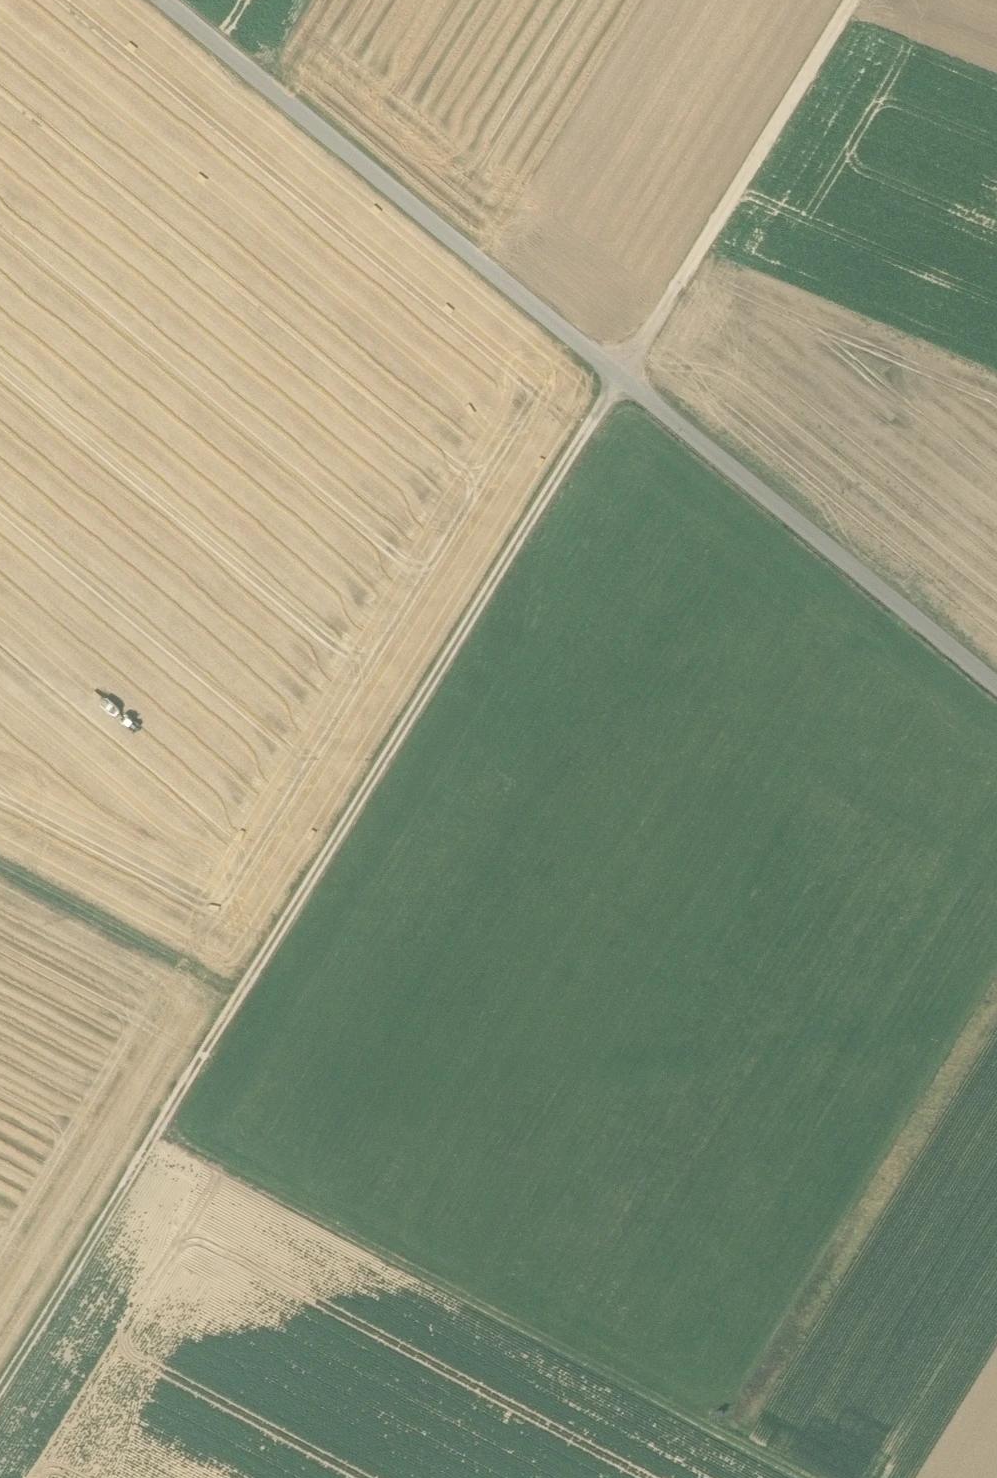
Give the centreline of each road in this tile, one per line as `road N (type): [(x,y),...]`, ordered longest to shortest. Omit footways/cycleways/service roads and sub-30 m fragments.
road 1 (track): [(0,1395),(633,372)]
road 2 (residential): [(174,0),(606,350),(996,680)]
road 3 (track): [(857,0),(633,372)]

